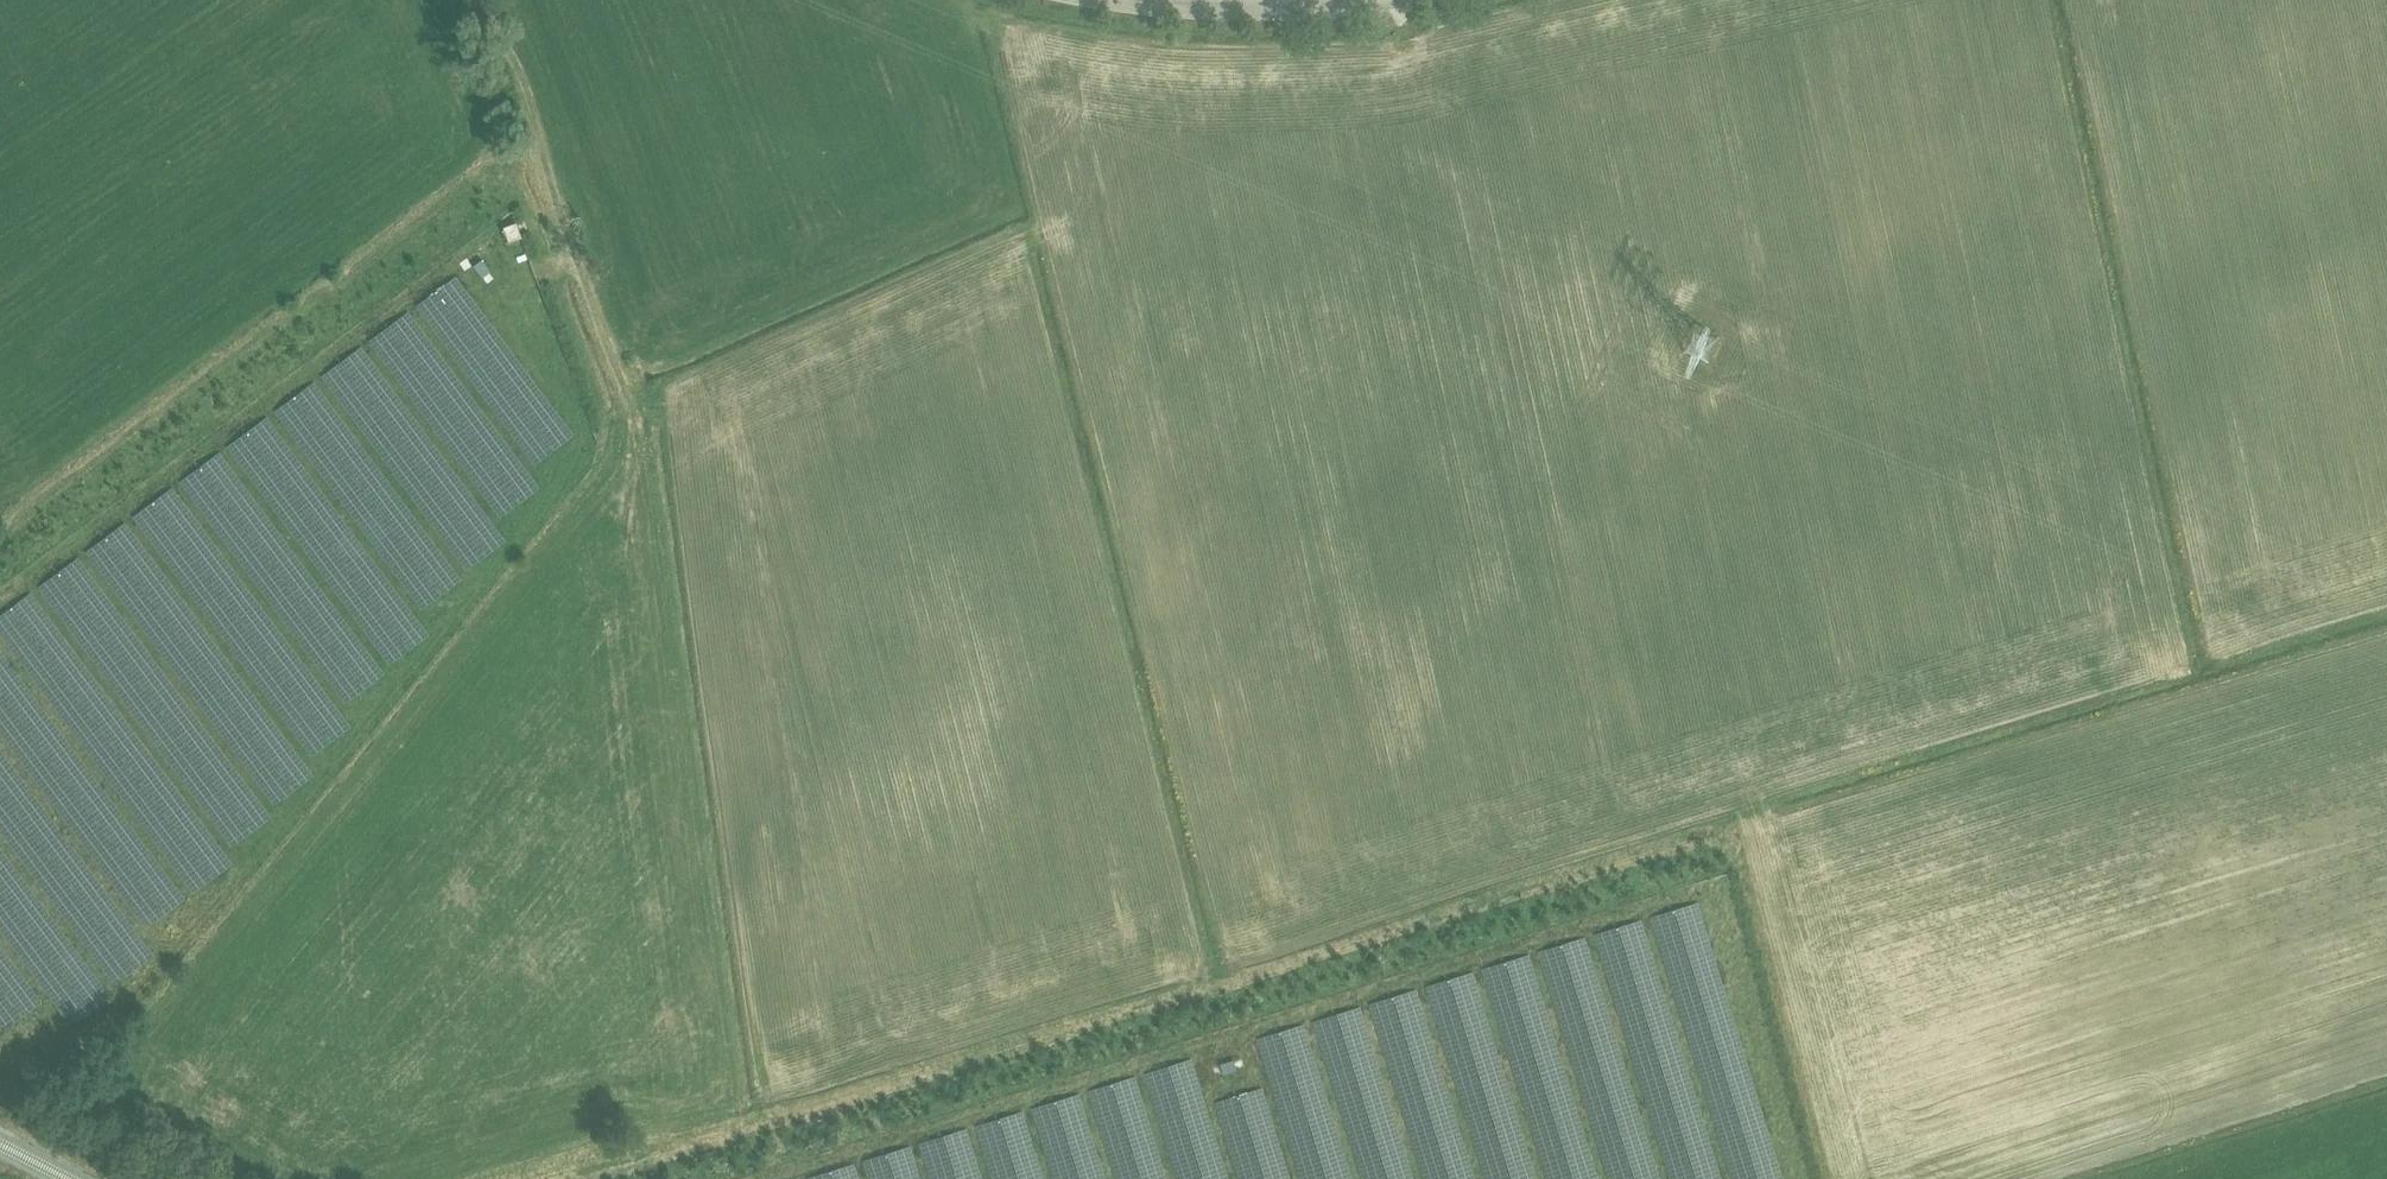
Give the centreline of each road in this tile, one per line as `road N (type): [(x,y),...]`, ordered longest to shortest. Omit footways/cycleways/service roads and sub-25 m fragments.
road 1 (track): [(638,383),(486,0)]
road 2 (unclassified): [(1398,0),(1276,10),(1112,0)]

